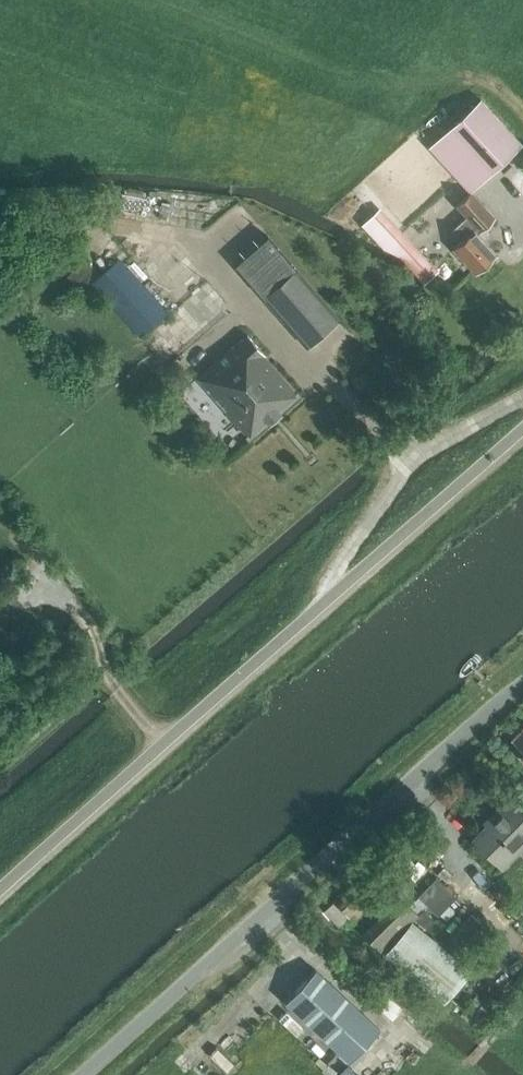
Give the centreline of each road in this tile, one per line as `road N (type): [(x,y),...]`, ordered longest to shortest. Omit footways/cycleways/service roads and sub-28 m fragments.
road 1 (unclassified): [(0,897),(522,434)]
road 2 (tertiary): [(83,1074),(522,684)]
road 3 (track): [(328,602),(334,573),(415,457),(522,398)]

